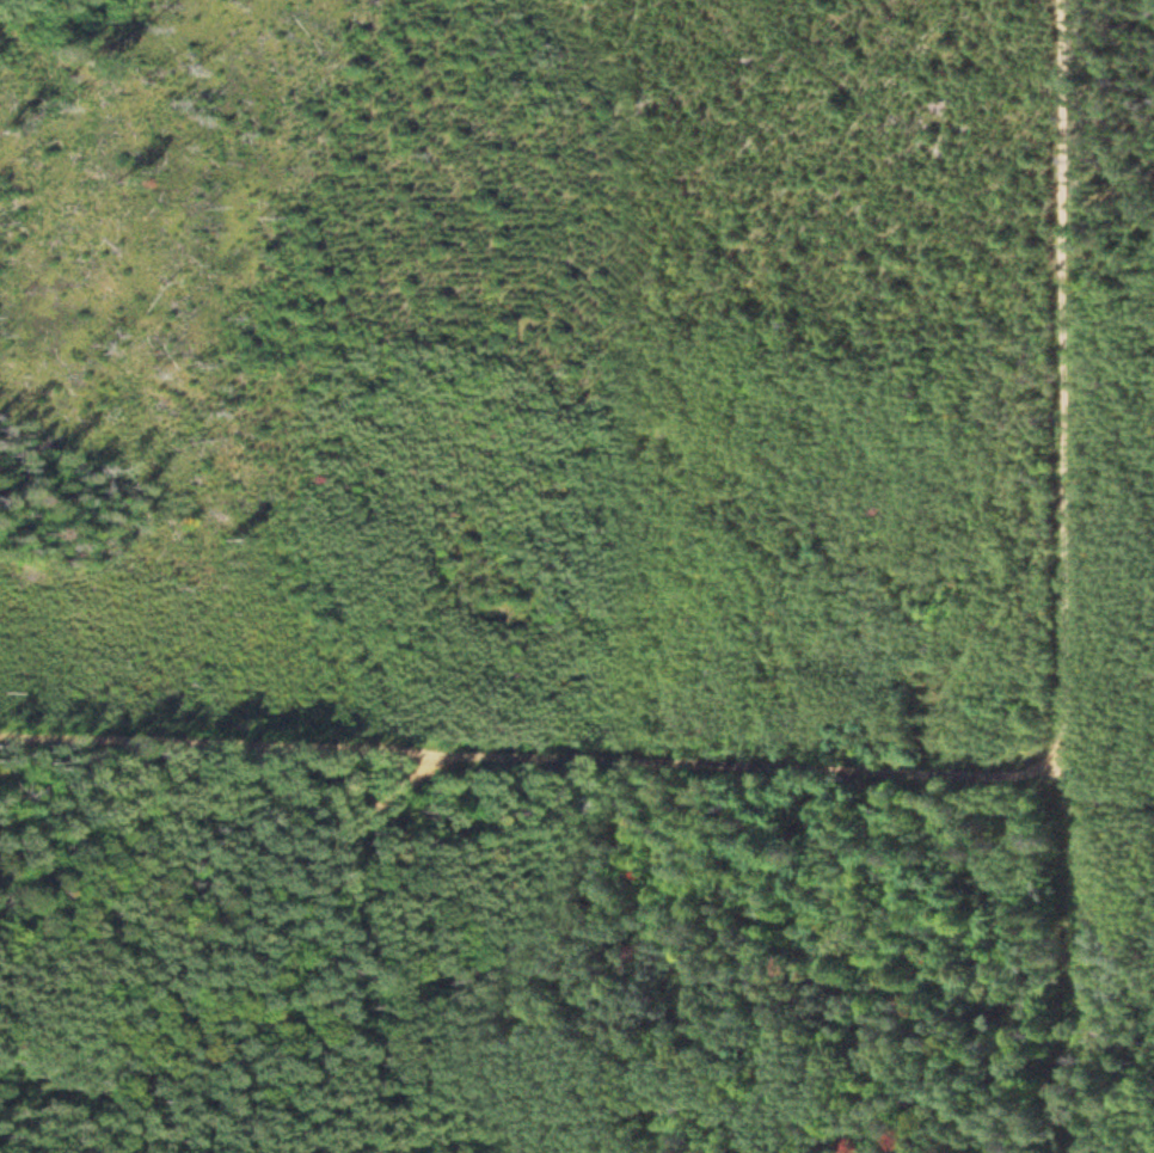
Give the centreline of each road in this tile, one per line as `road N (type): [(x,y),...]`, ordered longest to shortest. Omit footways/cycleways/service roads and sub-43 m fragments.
road 1 (track): [(1084,1152),(1072,0)]
road 2 (track): [(0,741),(1084,772)]

